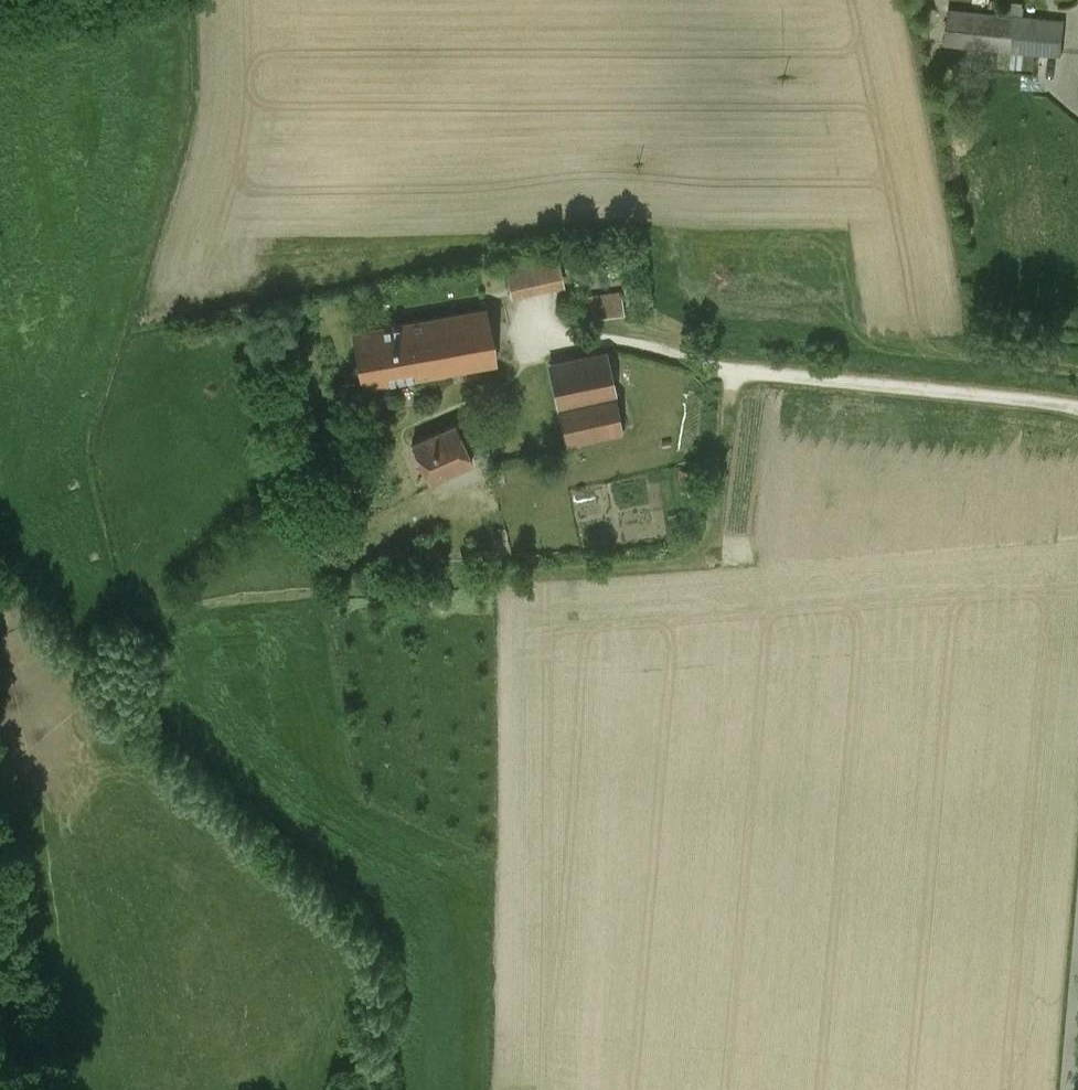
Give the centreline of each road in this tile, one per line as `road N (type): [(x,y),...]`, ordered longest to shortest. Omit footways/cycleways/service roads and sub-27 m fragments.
road 1 (track): [(732,371),(709,561),(132,610),(0,753)]
road 2 (track): [(132,610),(290,474),(482,384),(525,347)]
road 3 (unclassified): [(1077,945),(1065,1089)]

